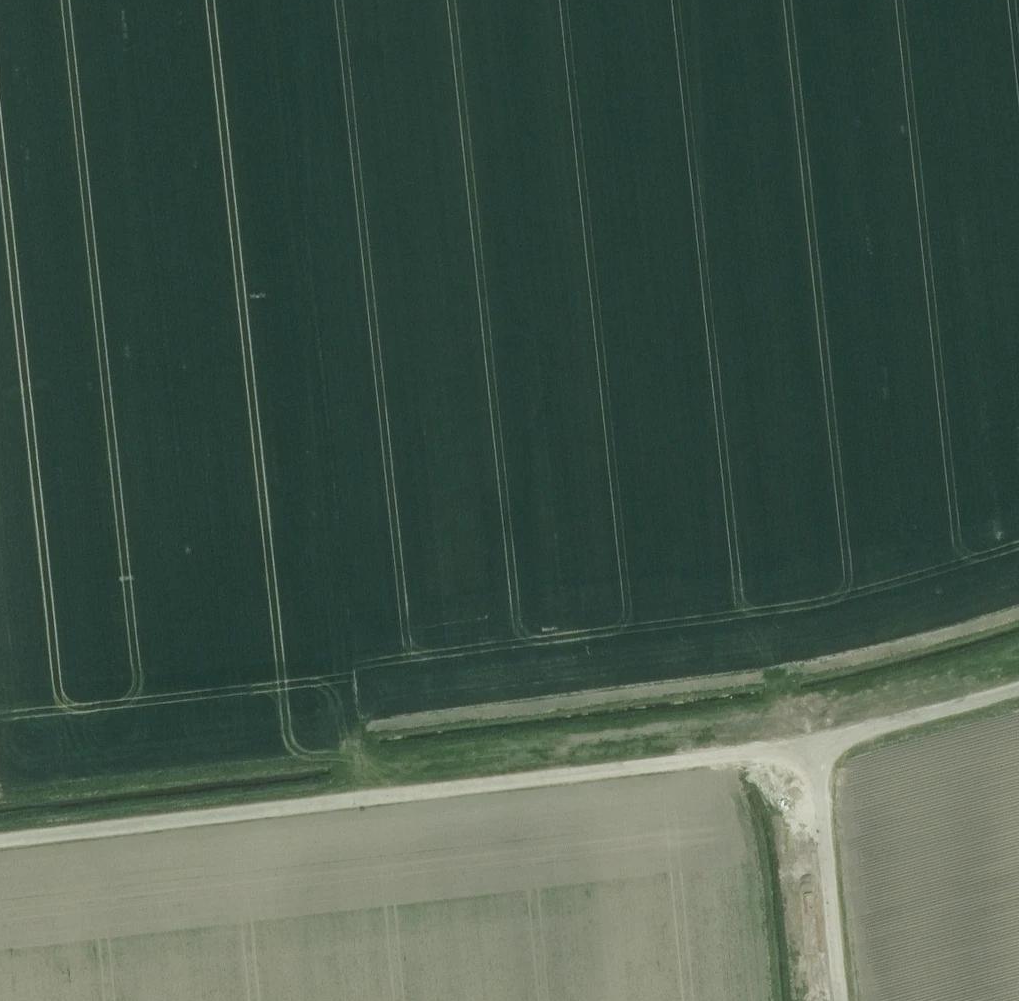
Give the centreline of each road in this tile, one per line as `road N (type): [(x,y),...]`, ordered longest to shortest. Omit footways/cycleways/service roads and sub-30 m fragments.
road 1 (unclassified): [(0,842),(815,742)]
road 2 (unclassified): [(841,1000),(815,742)]
road 3 (unclassified): [(815,742),(1018,687)]

